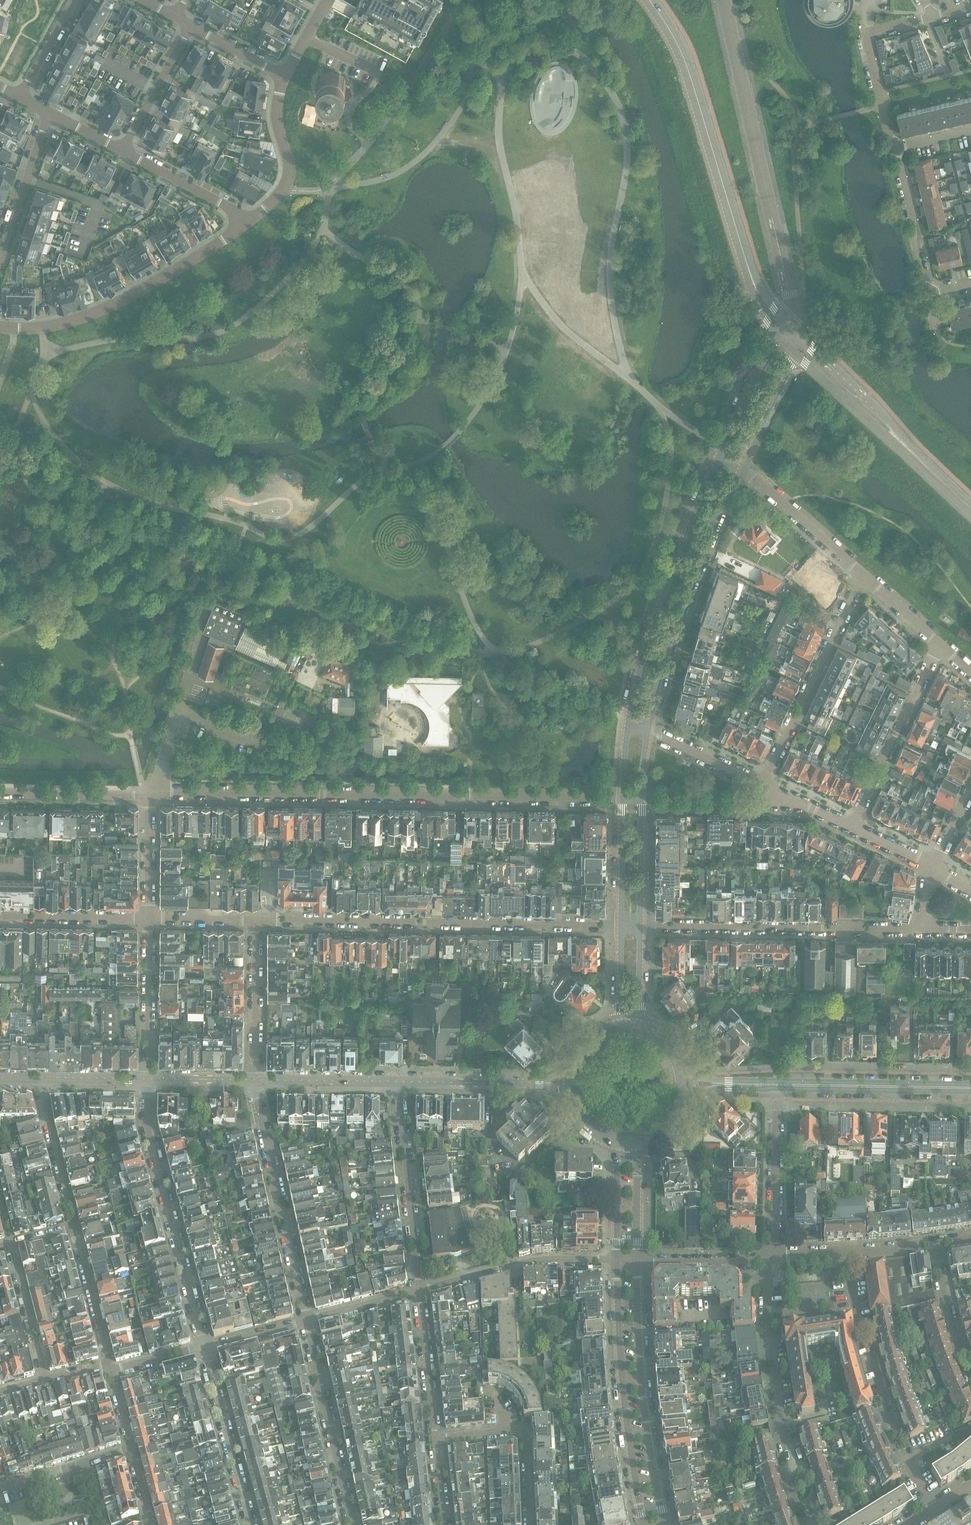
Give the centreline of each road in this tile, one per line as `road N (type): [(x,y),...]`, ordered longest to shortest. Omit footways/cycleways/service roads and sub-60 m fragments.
road 1 (residential): [(150,793),(623,800)]
road 2 (residential): [(622,925),(256,921)]
road 3 (tertiary): [(724,0),(790,295)]
road 4 (tertiary): [(721,458),(652,636),(629,730)]
road 5 (secondary): [(649,0),(681,48),(748,267)]
road 6 (residential): [(640,925),(922,930)]
road 7 (tertiary): [(646,731),(679,608),(735,466)]
road 8 (residential): [(249,221),(116,304),(40,328),(0,326)]
road 9 (residential): [(206,1347),(149,1127),(149,1079)]
road 10 (residential): [(619,1259),(624,1399),(642,1513),(652,1524)]
road 11 (residential): [(657,1524),(636,1262)]
road 12 (residential): [(308,1321),(257,1081)]
road 13 (residential): [(863,574),(763,787)]
road 14 (residential): [(398,1082),(418,1291)]
road 15 (residential): [(352,1524),(308,1321)]
road 16 (residential): [(418,1291),(536,1259),(619,1259)]
road 17 (residential): [(852,827),(940,644)]
road 18 (unclassified): [(776,1085),(970,1089)]
road 19 (residential): [(895,150),(866,33),(933,17)]
road 20 (residential): [(435,1440),(524,1430),(530,1524)]
road 21 (residential): [(251,1524),(206,1347)]
road 22 (residential): [(776,1258),(776,1085)]
road 23 (tertiary): [(398,1082),(569,1082)]
road 24 (residential): [(863,574),(735,466)]
road 25 (residential): [(888,1404),(869,1335),(857,1326),(849,1252)]
road 26 (residential): [(784,1421),(767,1261)]
road 27 (residential): [(148,919),(149,1079)]
road 28 (residential): [(257,1081),(256,921)]
road 29 (residential): [(284,79),(278,124),(290,177),(249,221)]
road 30 (residential): [(37,1078),(76,1229)]
road 31 (residential): [(0,259),(50,112)]
road 32 (secondary): [(904,446),(885,416),(799,335)]
road 33 (residential): [(0,792),(150,793)]
road 34 (residential): [(418,1291),(435,1440)]
road 35 (residential): [(148,919),(0,917)]
road 36 (secondary): [(792,350),(904,446)]
road 37 (residential): [(930,291),(895,150)]
road 38 (residential): [(123,152),(249,221)]
road 39 (residential): [(191,26),(123,152)]
road 40 (tertiary): [(257,1081),(398,1082)]
road 41 (residential): [(133,1448),(0,1490)]
road 42 (residential): [(47,1380),(11,1246)]
road 43 (residential): [(76,1229),(110,1363)]
road 44 (tertiary): [(778,335),(721,458)]
road 45 (residential): [(970,1374),(946,1301),(938,1244)]
road 46 (residential): [(636,1262),(767,1261)]
road 47 (residential): [(763,787),(646,731)]
road 48 (tertiary): [(735,466),(792,350)]
road 49 (residential): [(150,793),(148,919)]
road 50 (tertiary): [(623,800),(622,925)]
road 51 (tertiary): [(640,925),(641,800)]

